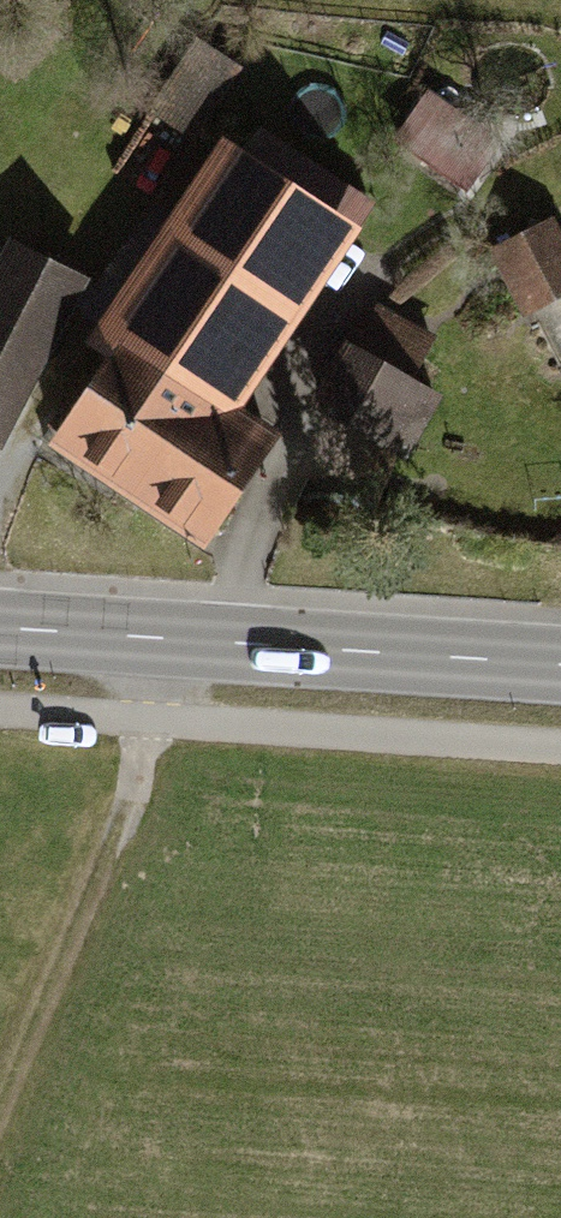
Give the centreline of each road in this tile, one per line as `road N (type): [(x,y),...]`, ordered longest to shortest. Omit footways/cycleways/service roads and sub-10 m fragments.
road 1 (secondary): [(0,627),(560,664)]
road 2 (track): [(166,638),(130,800),(0,1128)]

